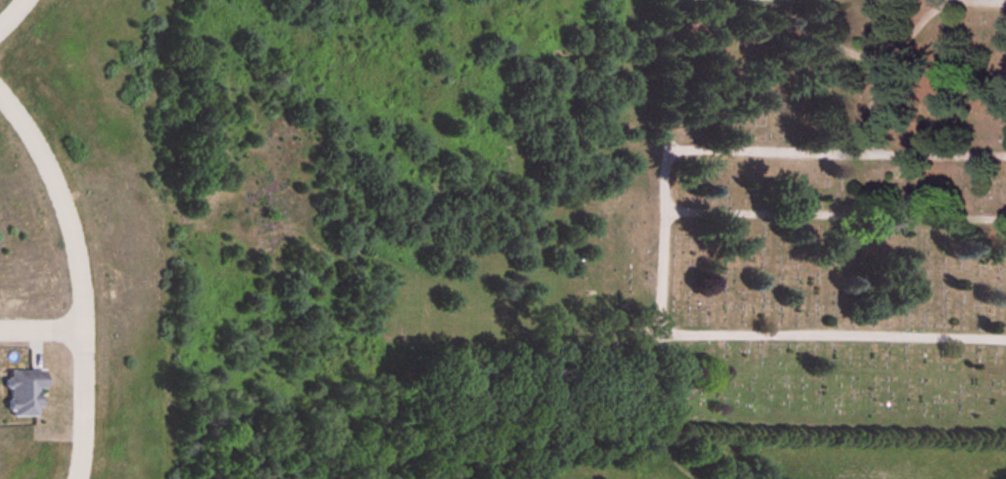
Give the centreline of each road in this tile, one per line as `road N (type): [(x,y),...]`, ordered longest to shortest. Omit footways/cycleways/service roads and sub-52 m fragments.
road 1 (residential): [(78,478),(83,337),(72,252),(55,176),(0,86)]

